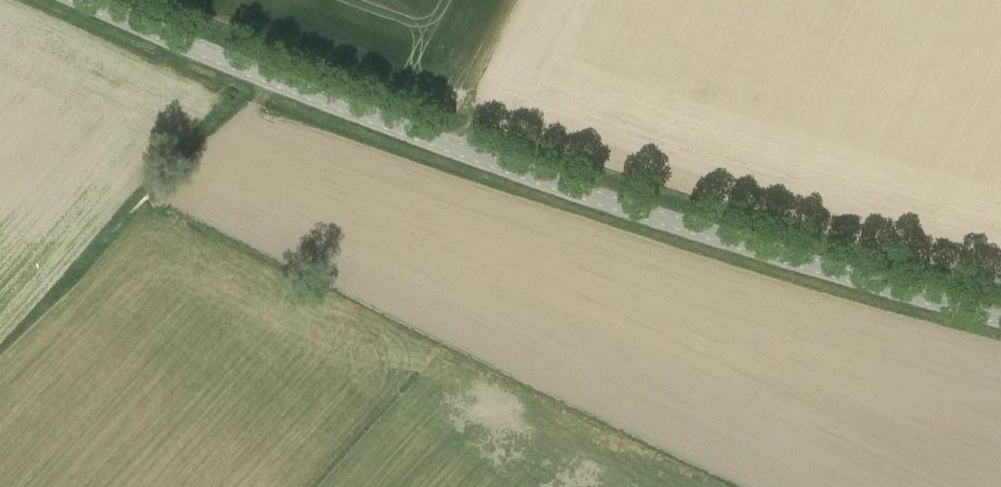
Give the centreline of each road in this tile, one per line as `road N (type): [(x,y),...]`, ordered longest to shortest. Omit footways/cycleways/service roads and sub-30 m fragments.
road 1 (unclassified): [(1000,318),(479,158),(83,0)]

